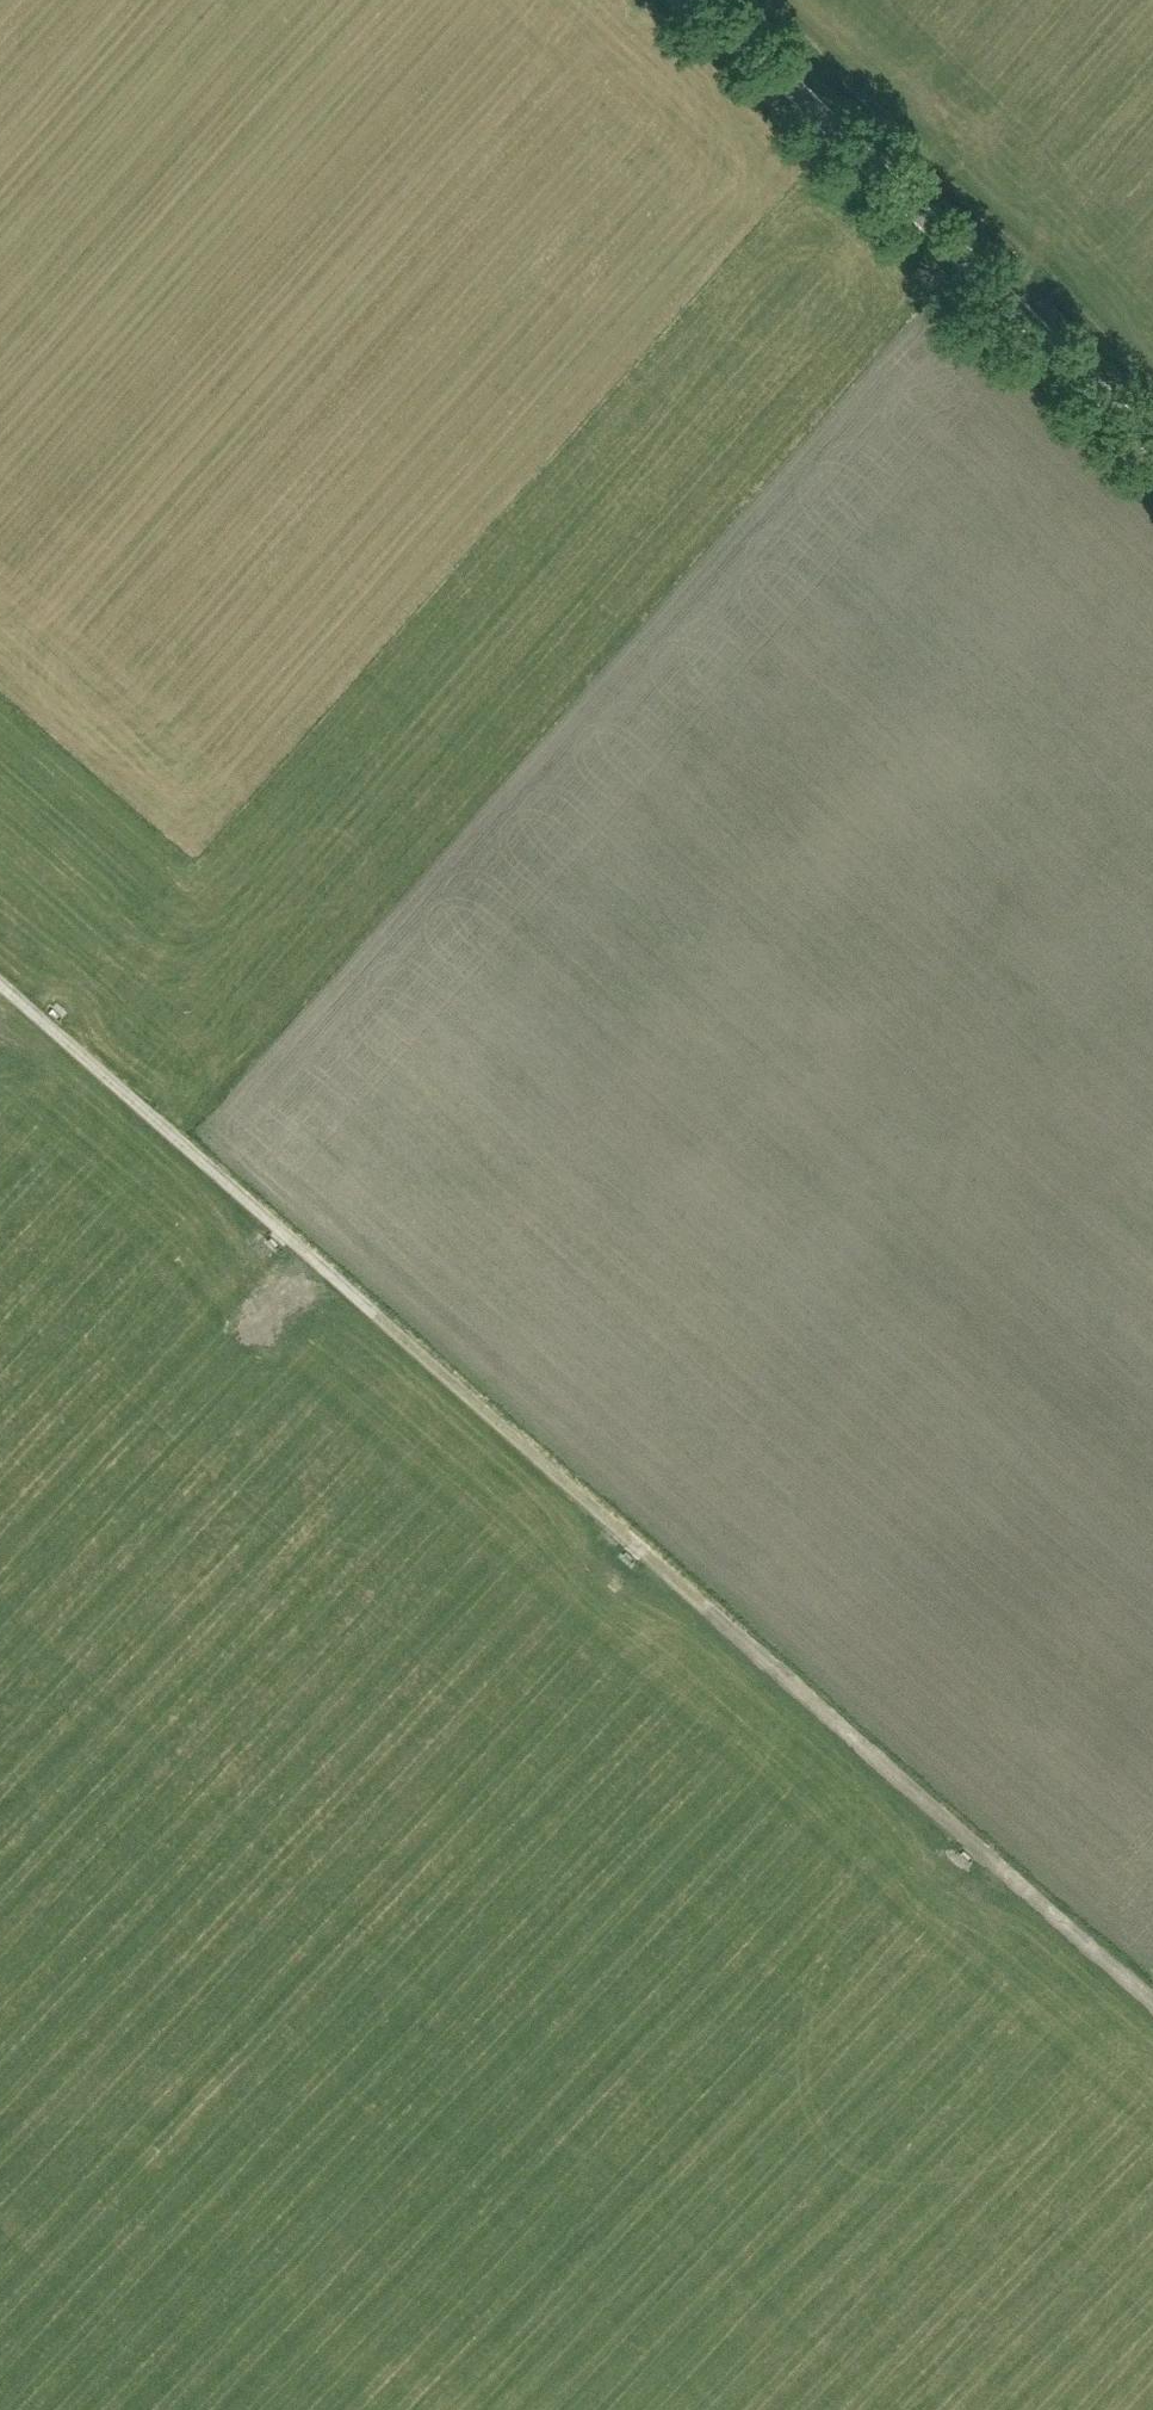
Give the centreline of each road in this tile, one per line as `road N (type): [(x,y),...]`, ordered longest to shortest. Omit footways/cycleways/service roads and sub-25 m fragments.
road 1 (unclassified): [(1152,437),(711,0)]

